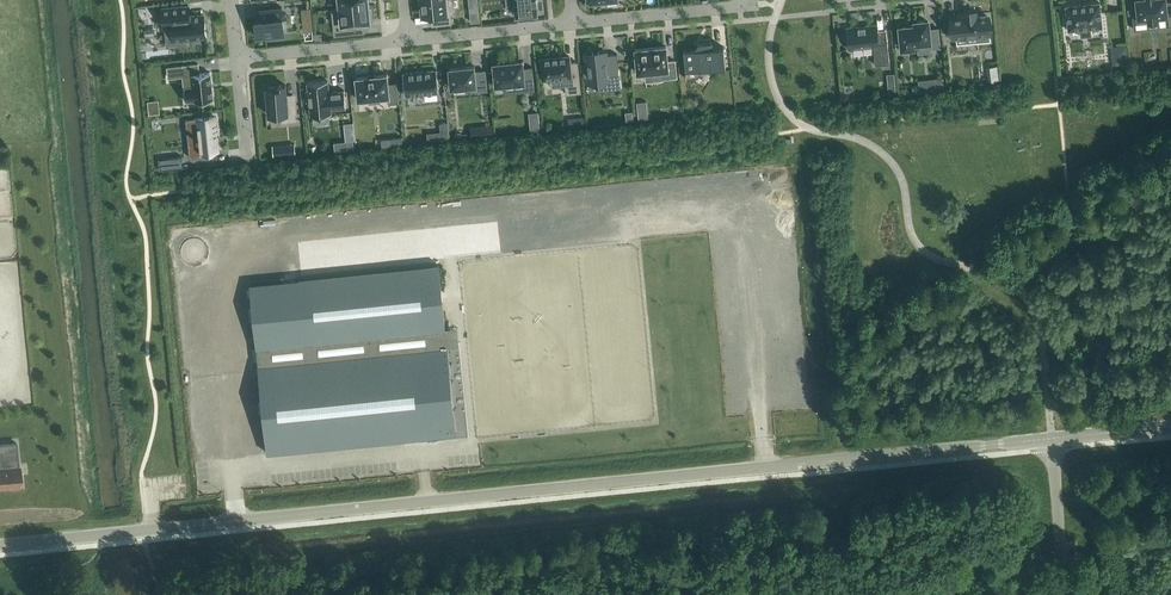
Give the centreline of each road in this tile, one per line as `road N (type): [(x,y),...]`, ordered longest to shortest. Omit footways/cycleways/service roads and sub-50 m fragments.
road 1 (unclassified): [(0,546),(1170,426)]
road 2 (residential): [(573,24),(751,0)]
road 3 (residential): [(239,57),(409,40)]
road 4 (residential): [(409,40),(573,24)]

